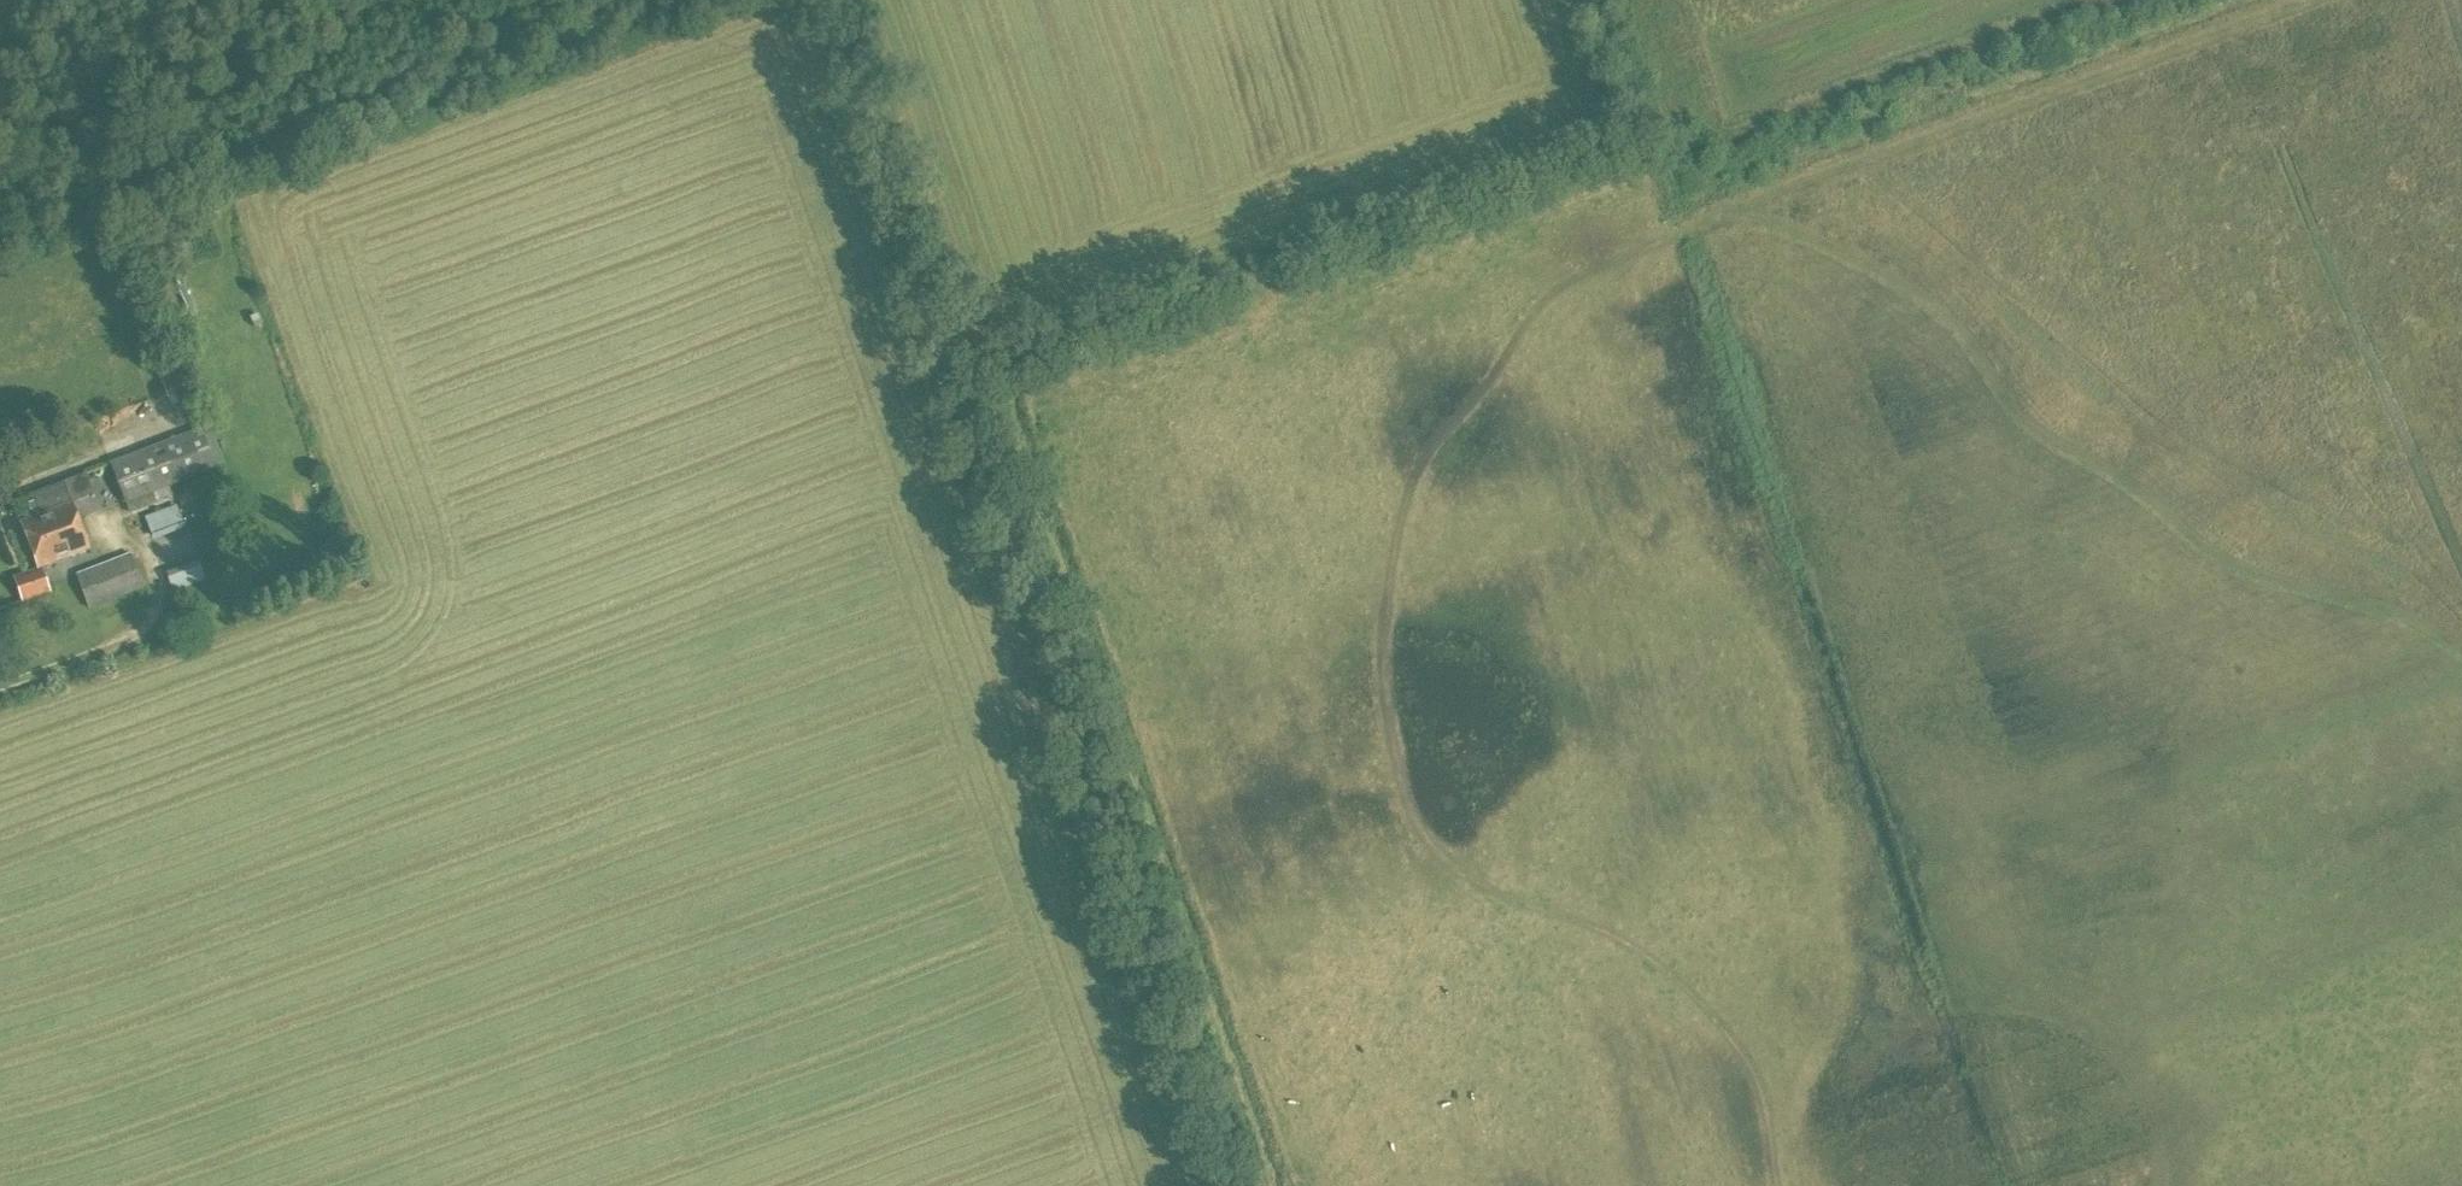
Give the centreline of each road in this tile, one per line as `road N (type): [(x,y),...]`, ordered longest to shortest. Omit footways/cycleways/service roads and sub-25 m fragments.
road 1 (track): [(835,0),(1248,1185)]

